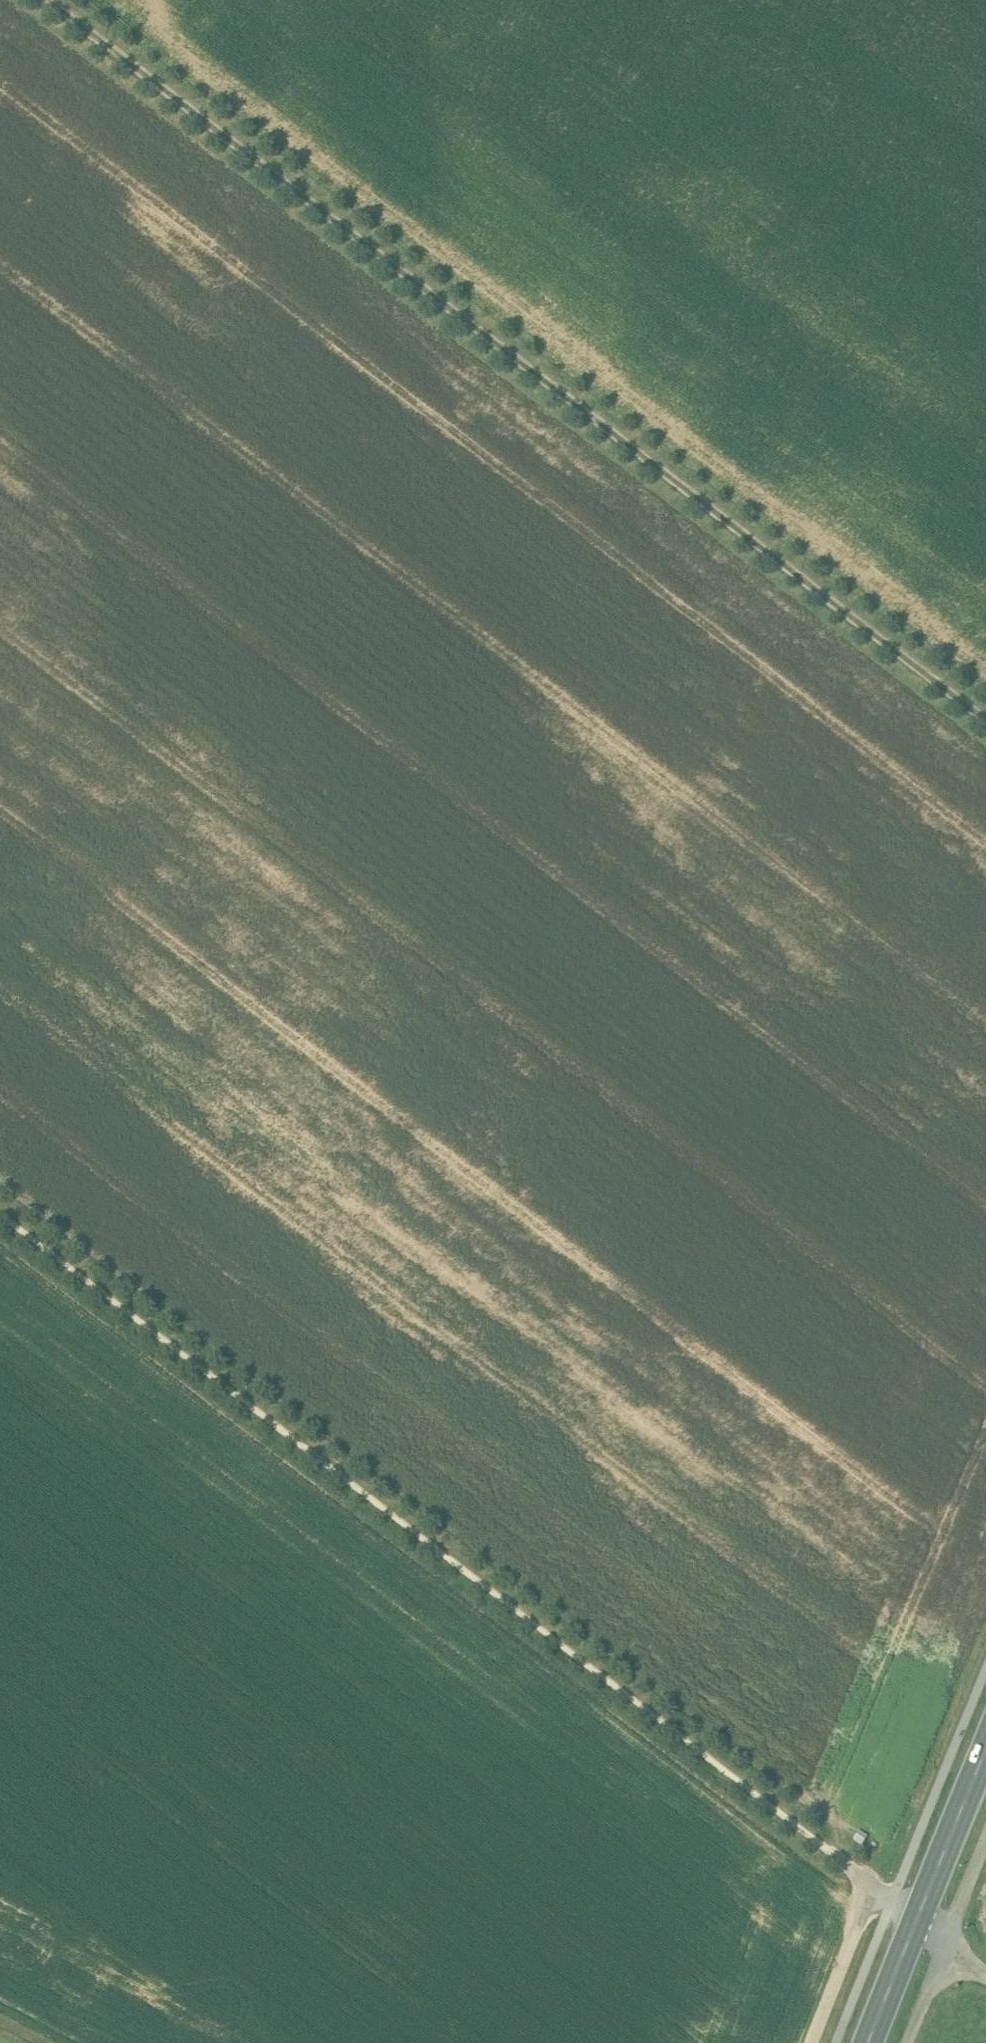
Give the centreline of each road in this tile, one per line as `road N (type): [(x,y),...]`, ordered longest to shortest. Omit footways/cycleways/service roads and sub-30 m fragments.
road 1 (track): [(985,712),(61,0)]
road 2 (track): [(0,1213),(870,1882)]
road 3 (primary): [(985,1757),(869,2042)]
road 4 (track): [(870,1882),(811,2042)]

